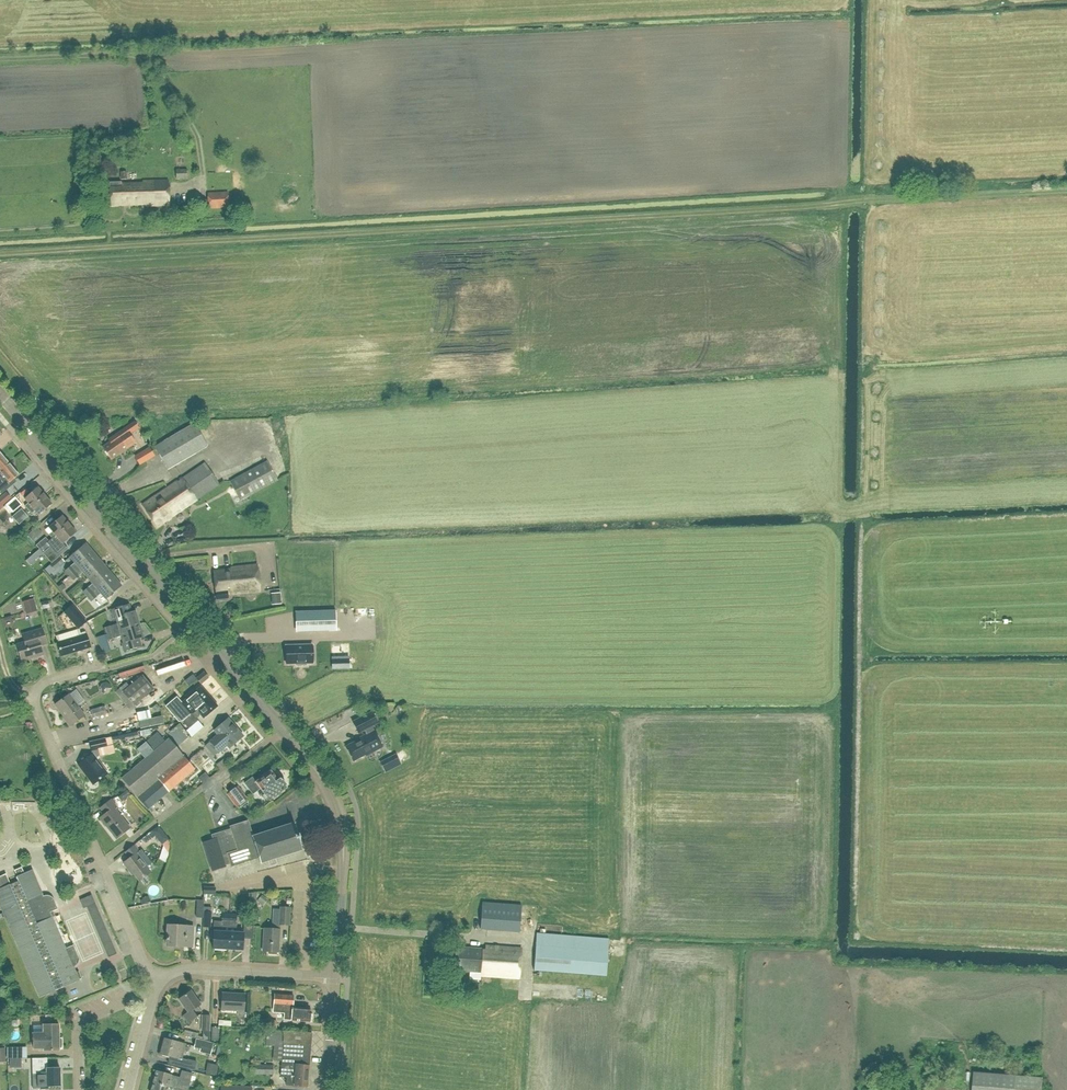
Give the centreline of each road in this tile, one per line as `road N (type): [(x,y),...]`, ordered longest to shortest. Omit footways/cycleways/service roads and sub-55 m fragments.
road 1 (track): [(0,253),(1066,187)]
road 2 (tertiary): [(307,759),(0,394)]
road 3 (residential): [(158,983),(34,701),(42,683),(102,664)]
road 4 (track): [(0,58),(139,57),(193,122),(203,175)]
road 5 (residential): [(158,983),(188,969),(334,974)]
road 6 (residential): [(77,1089),(75,1024),(155,990)]
road 7 (tertiary): [(343,868),(340,806),(307,759)]

